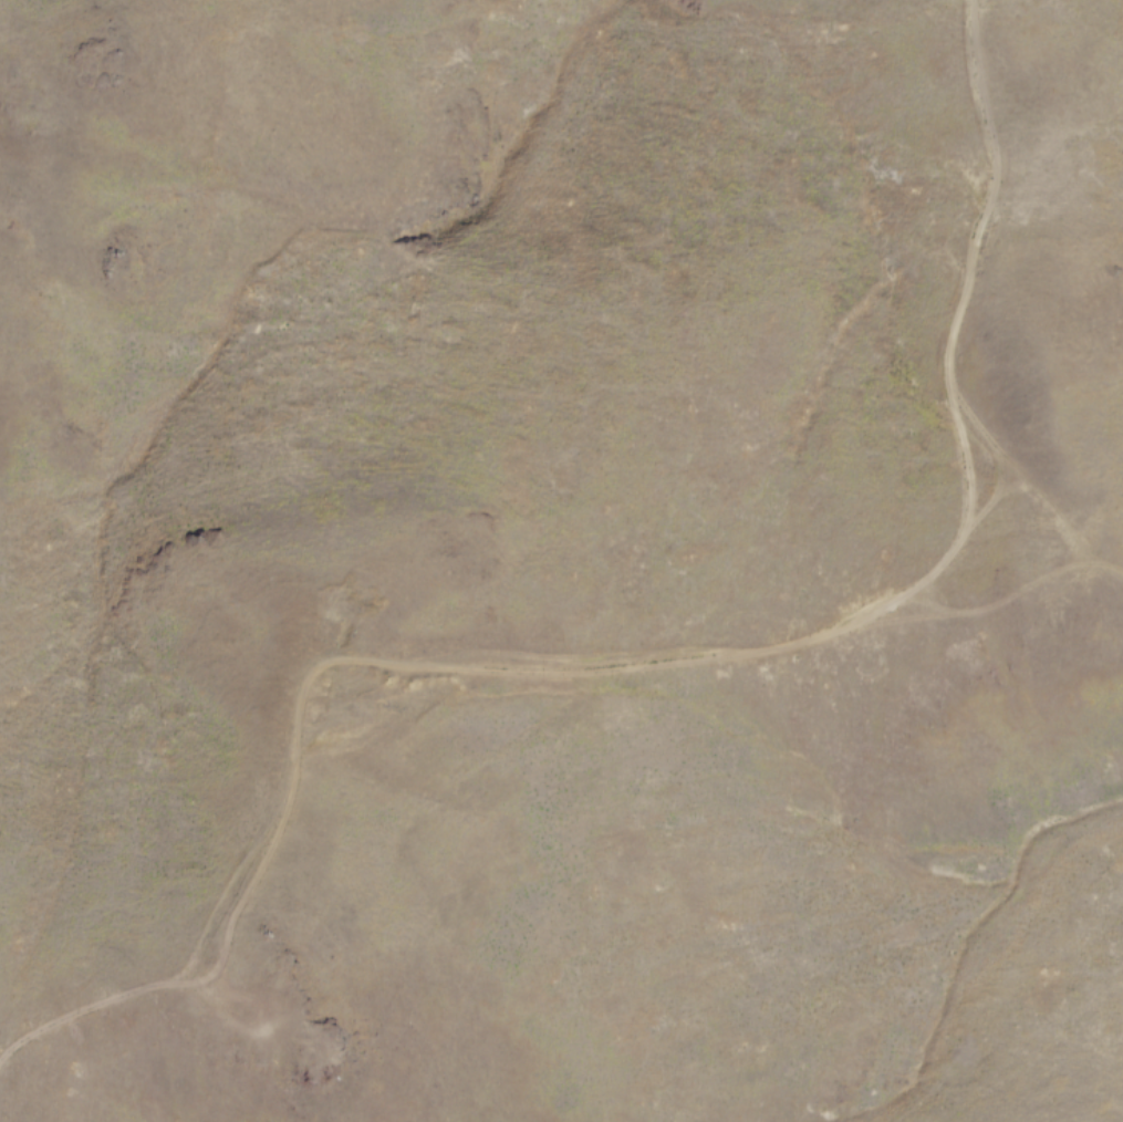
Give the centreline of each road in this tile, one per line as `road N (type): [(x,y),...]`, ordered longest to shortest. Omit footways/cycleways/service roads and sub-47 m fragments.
road 1 (track): [(970,0),(991,204),(968,247),(952,352),(959,399),(1006,463),(985,512),(913,591),(790,648),(627,665),(318,661),(304,682),(291,768),(266,852),(190,976),(66,1016),(7,1052),(0,1066)]
road 2 (track): [(913,591),(968,612),(1083,561),(1122,571)]

